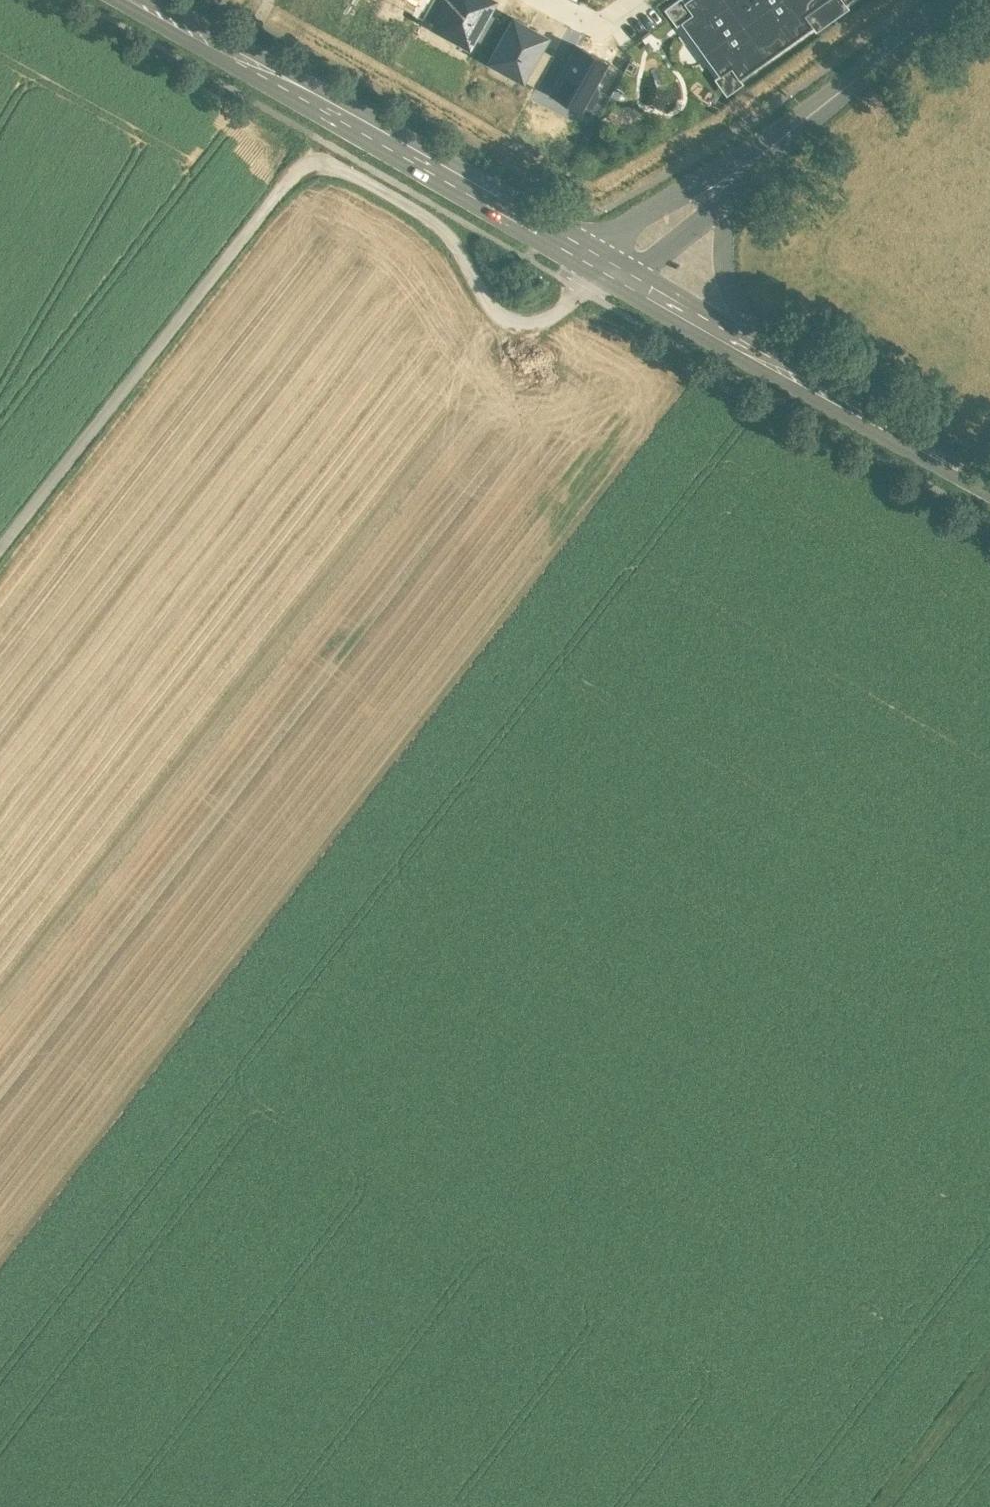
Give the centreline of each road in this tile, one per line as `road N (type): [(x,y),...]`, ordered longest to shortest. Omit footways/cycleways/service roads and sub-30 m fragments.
road 1 (track): [(580,288),(549,316),(526,325),(503,320),(456,242),(338,165),(293,173),(0,552)]
road 2 (tertiary): [(125,0),(316,95),(609,265)]
road 3 (tertiary): [(741,344),(989,490)]
road 4 (unclassified): [(743,158),(936,0)]
road 5 (unclassified): [(741,344),(723,276),(743,158)]
road 6 (unclassified): [(609,265),(743,158)]
road 7 (track): [(894,1506),(989,1372)]
road 8 (tertiary): [(609,265),(741,344)]

